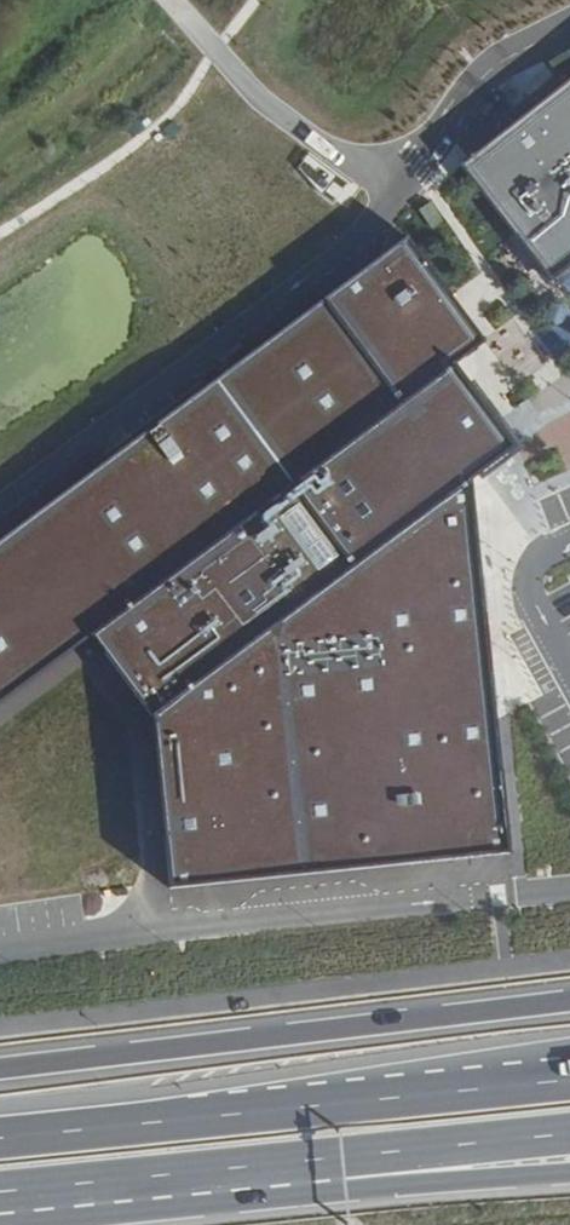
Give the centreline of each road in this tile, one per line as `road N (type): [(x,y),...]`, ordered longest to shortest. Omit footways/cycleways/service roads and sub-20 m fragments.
road 1 (trunk): [(569,999),(0,1066)]
road 2 (trunk): [(569,1077),(0,1137)]
road 3 (trunk): [(0,1200),(304,1171)]
road 4 (trunk): [(304,1171),(395,1149),(569,1133)]
road 5 (trunk): [(304,1171),(389,1184),(569,1170)]

